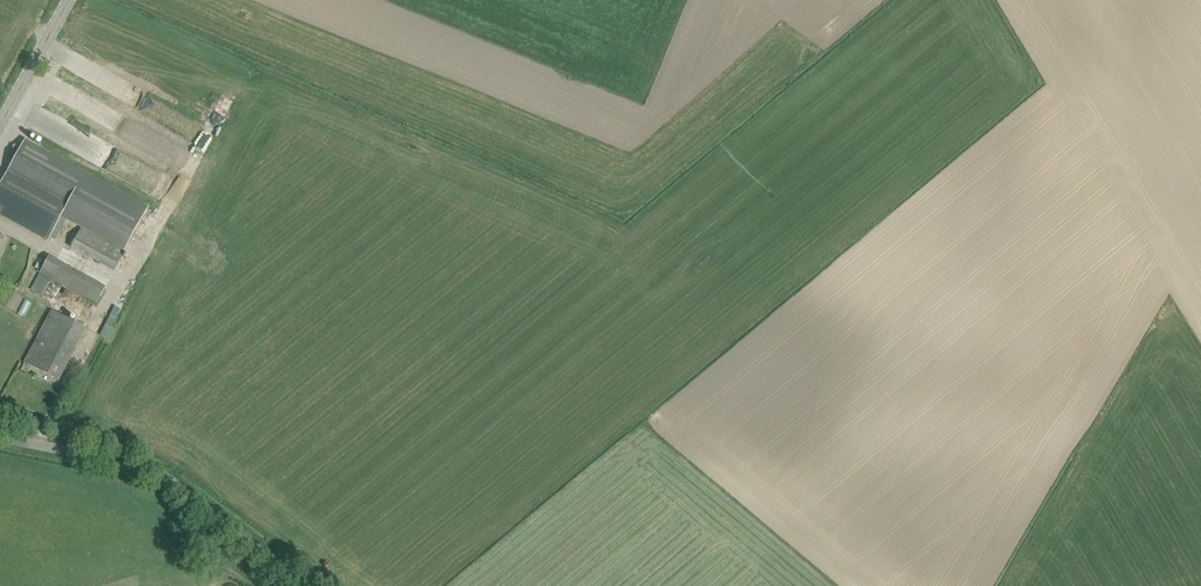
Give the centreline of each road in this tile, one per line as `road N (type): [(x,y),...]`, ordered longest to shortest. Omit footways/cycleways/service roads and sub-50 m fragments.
road 1 (unclassified): [(299,585),(156,472),(0,437)]
road 2 (unclassified): [(0,127),(69,0)]

